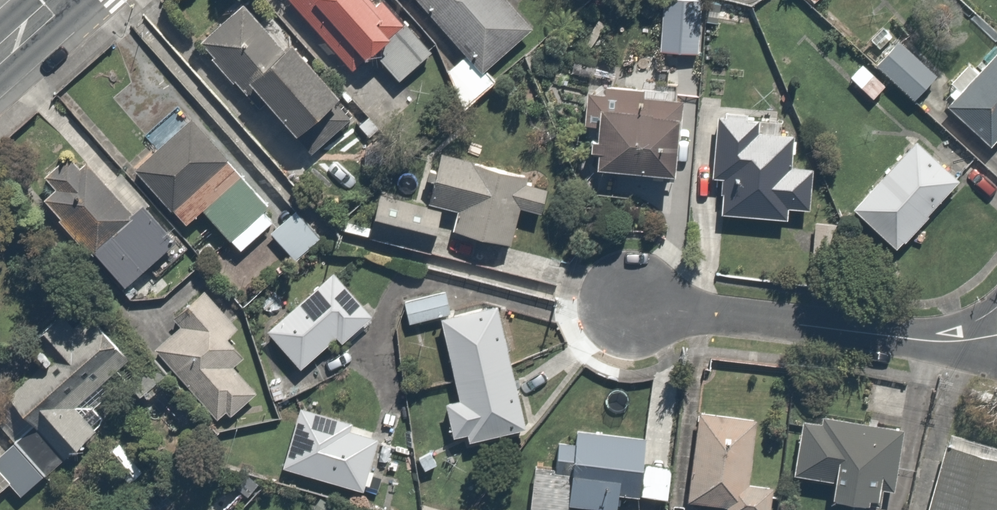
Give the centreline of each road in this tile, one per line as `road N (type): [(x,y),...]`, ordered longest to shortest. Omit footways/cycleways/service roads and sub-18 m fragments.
road 1 (residential): [(996,336),(866,335),(615,302)]

